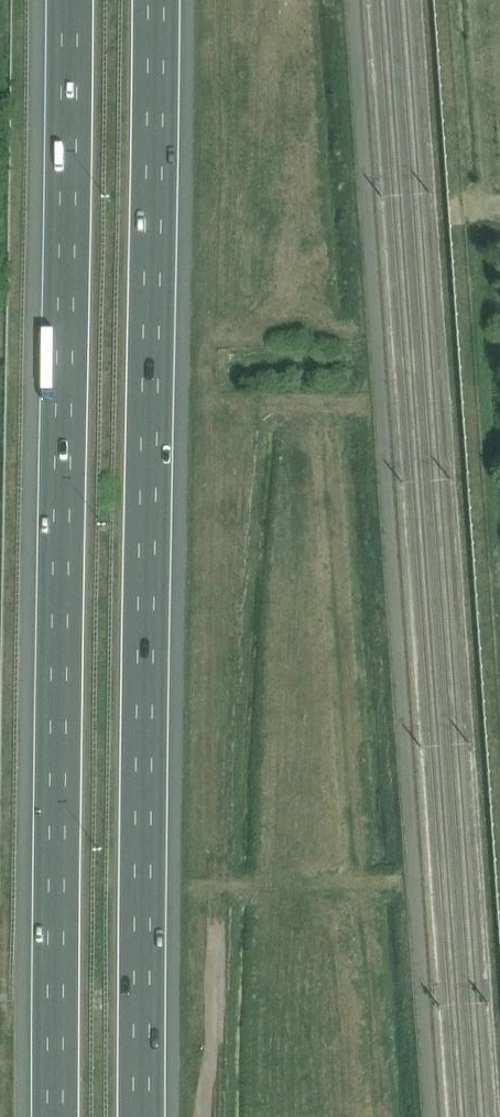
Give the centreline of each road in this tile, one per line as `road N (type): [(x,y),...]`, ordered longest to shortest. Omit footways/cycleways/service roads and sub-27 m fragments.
road 1 (motorway): [(66,0),(52,1116)]
road 2 (motorway): [(136,1116),(150,0)]

